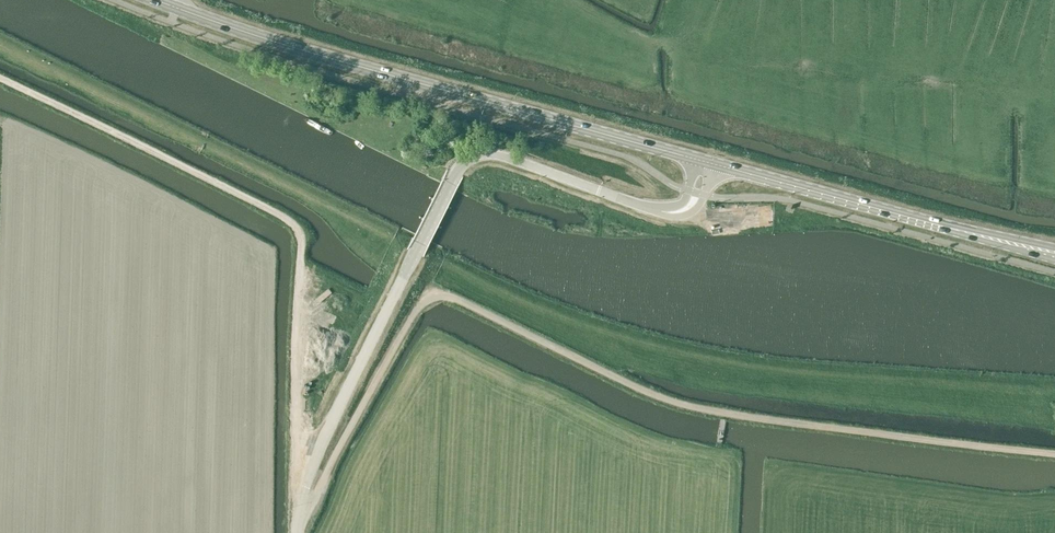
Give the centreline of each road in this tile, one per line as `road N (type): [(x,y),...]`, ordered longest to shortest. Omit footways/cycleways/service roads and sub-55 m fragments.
road 1 (unclassified): [(297,529),(418,309),(440,295),(690,407),(1054,452)]
road 2 (unclassified): [(297,529),(316,444),(460,165),(478,155),(504,157),(680,212),(692,203),(707,163)]
road 3 (track): [(0,78),(296,226),(300,491)]
road 4 (primary): [(707,163),(319,56),(159,0)]
road 5 (primary): [(1054,254),(707,163)]

